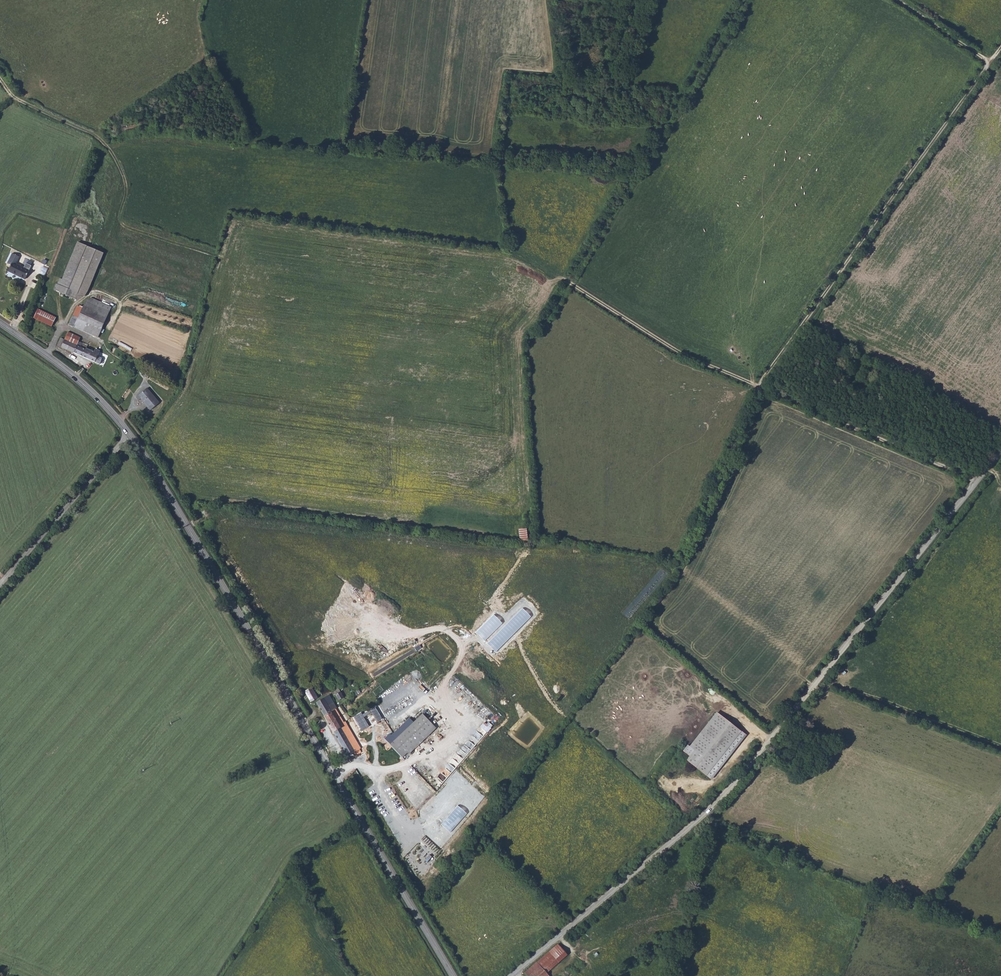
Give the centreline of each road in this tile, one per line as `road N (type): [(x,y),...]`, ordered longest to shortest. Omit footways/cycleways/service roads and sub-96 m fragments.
road 1 (secondary): [(129,433),(453,975)]
road 2 (unclassified): [(703,815),(1000,451)]
road 3 (track): [(976,481),(681,354),(572,285)]
road 4 (track): [(760,386),(1000,47)]
road 5 (unclassified): [(703,815),(510,975)]
road 6 (track): [(118,234),(129,183),(104,142),(14,98),(0,77)]
road 7 (unclassified): [(0,583),(129,433)]
road 8 (secondary): [(0,323),(90,390),(129,433)]

